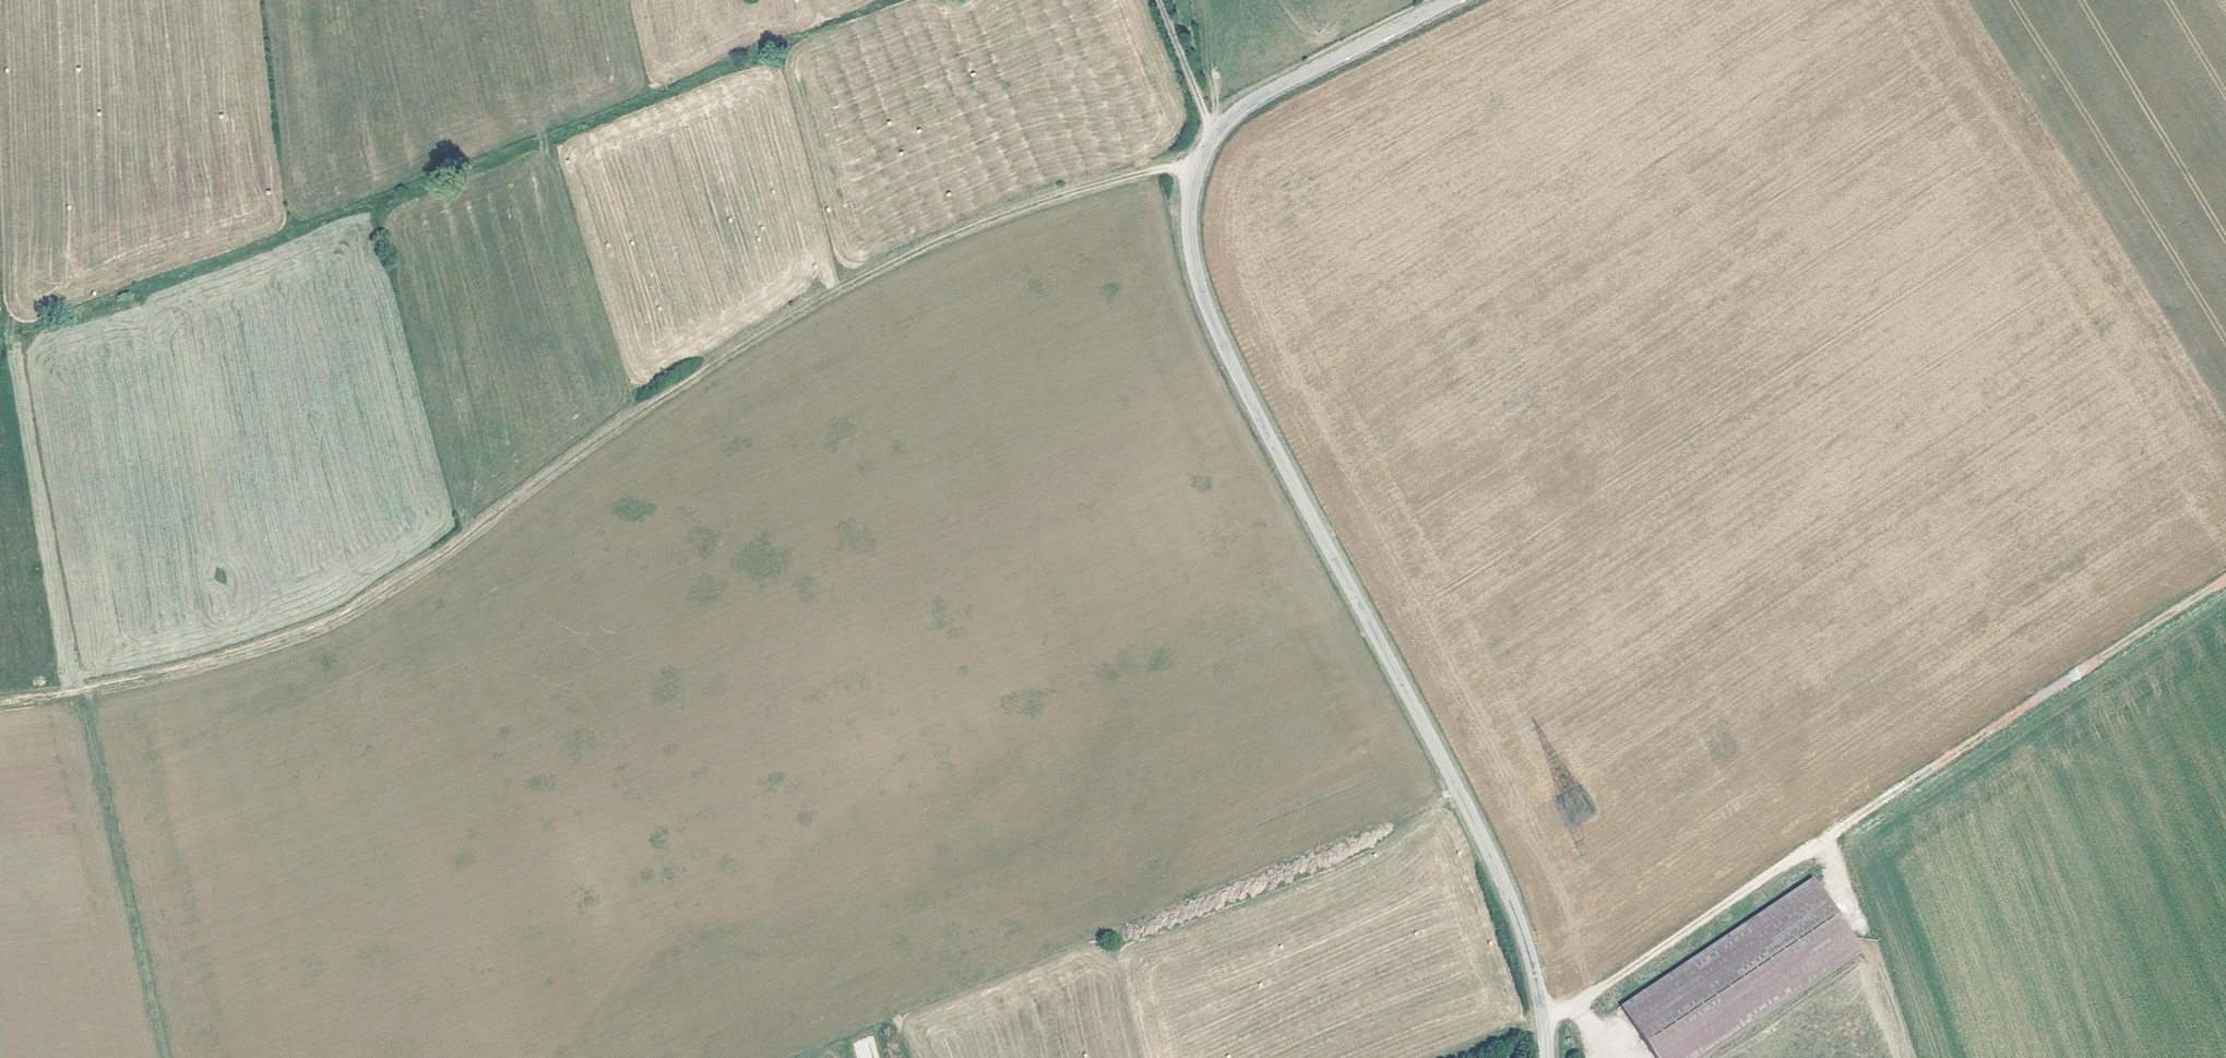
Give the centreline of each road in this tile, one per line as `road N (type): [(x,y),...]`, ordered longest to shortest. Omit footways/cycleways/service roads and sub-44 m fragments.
road 1 (track): [(0,703),(150,677),(348,614),(799,313),(946,236),(1090,186),(1164,167),(1197,168)]
road 2 (unclassified): [(1450,0),(1255,98),(1225,124),(1197,168),(1190,238),(1234,367),(1456,785),(1517,923),(1548,1057)]
road 3 (track): [(1158,0),(1214,137)]

